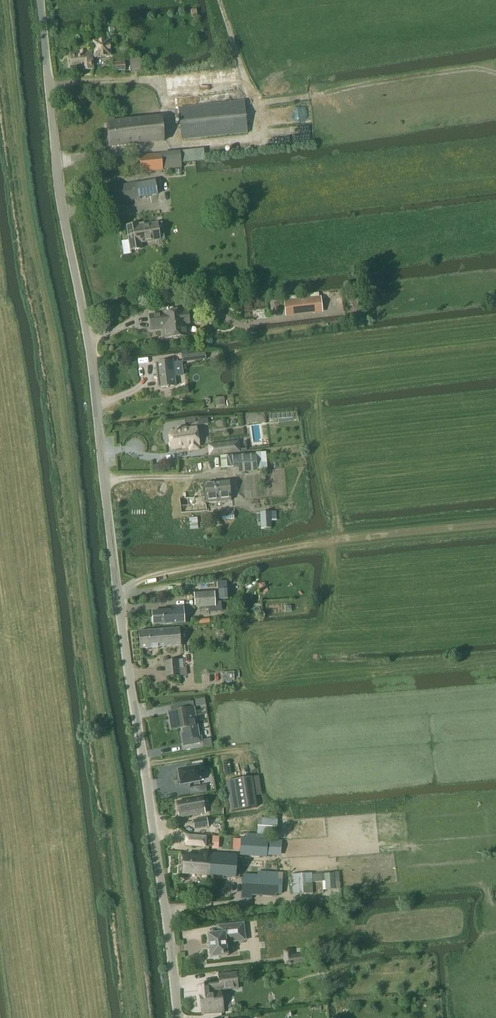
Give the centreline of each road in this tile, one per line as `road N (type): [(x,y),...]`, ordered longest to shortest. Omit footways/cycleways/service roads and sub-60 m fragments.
road 1 (tertiary): [(177,1017),(38,0)]

